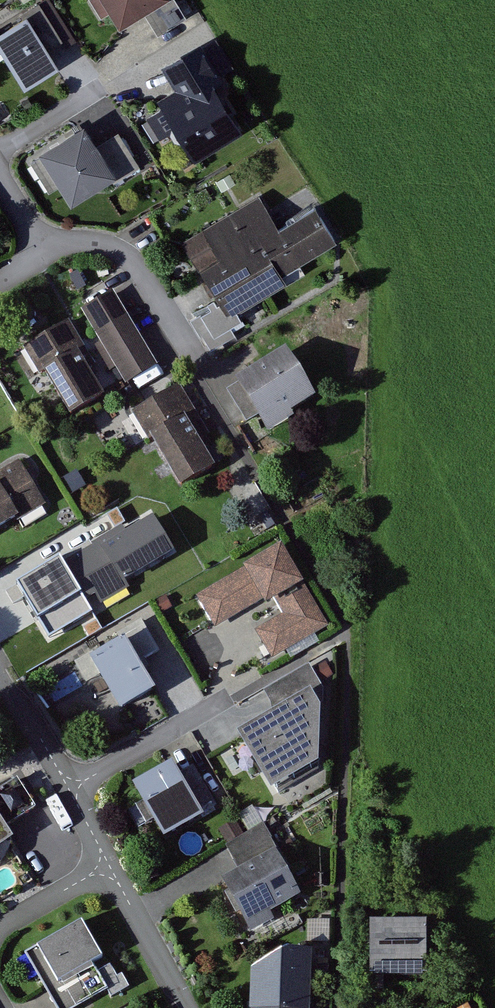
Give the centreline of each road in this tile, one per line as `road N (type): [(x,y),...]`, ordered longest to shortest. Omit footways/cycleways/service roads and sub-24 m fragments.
road 1 (residential): [(108,863),(0,675)]
road 2 (residential): [(41,249),(72,242),(115,251),(180,347)]
road 3 (residential): [(185,1007),(108,863)]
road 4 (residential): [(0,927),(108,863)]

